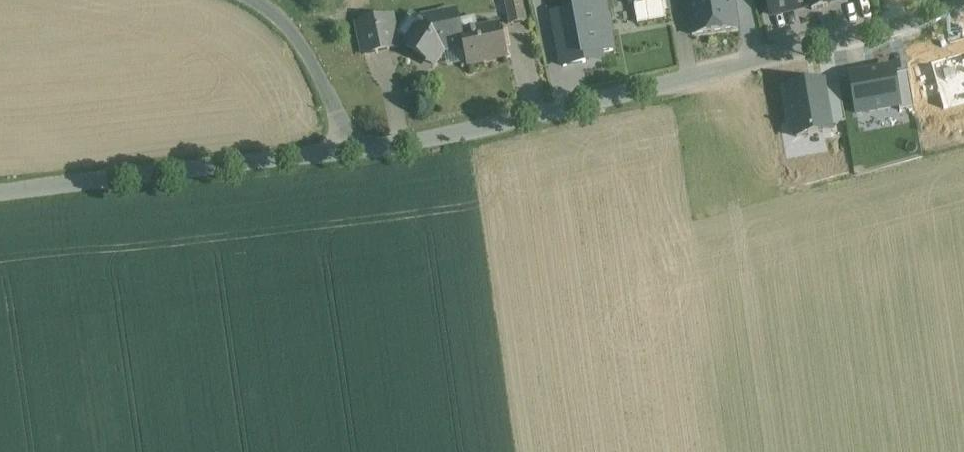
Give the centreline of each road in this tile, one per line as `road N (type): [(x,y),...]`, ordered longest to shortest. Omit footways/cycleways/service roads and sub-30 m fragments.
road 1 (residential): [(963,10),(602,104),(349,152)]
road 2 (residential): [(349,152),(0,188)]
road 3 (residential): [(349,152),(287,31),(246,0)]

